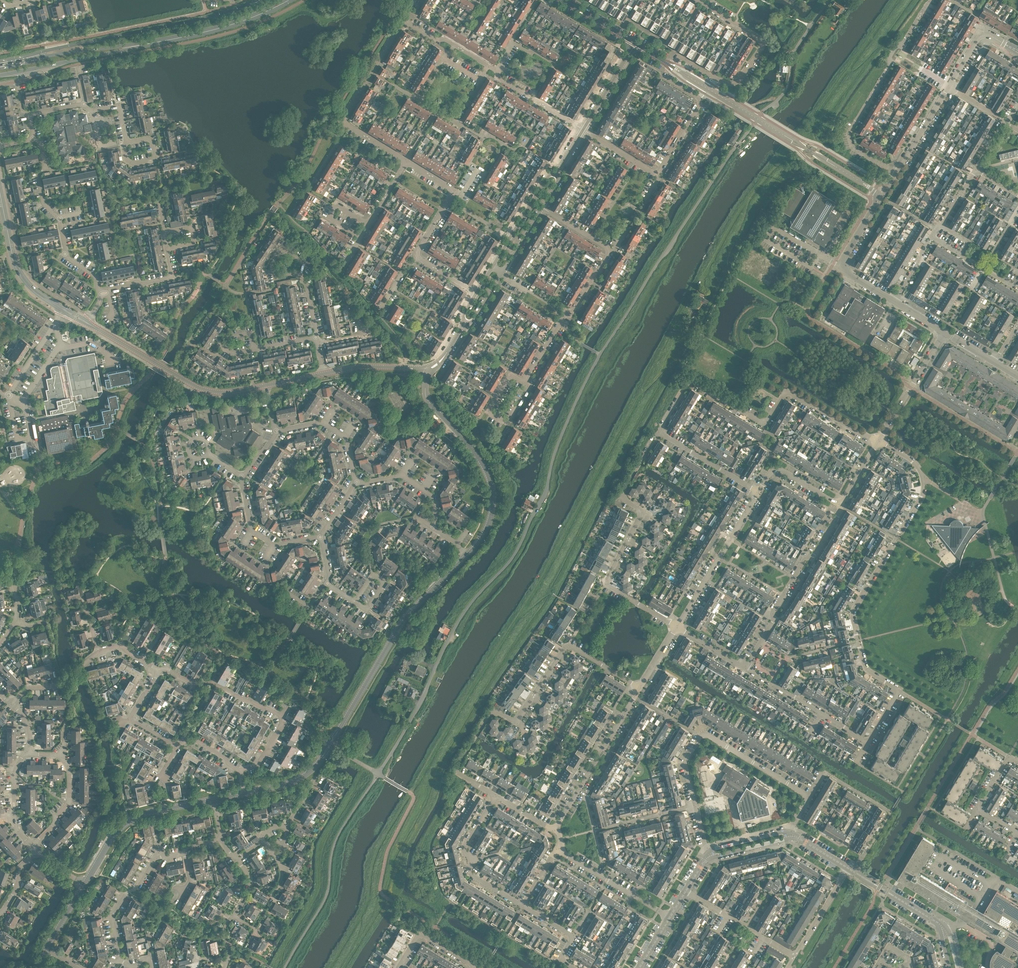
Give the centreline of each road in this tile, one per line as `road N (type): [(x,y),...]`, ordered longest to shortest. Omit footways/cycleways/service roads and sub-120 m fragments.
road 1 (unclassified): [(379,774),(466,609),(521,544),(600,355),(755,123)]
road 2 (residential): [(868,742),(900,691),(864,668),(852,612),(921,496),(923,478),(879,441)]
road 3 (residential): [(698,0),(764,44),(734,84),(680,57),(673,62),(666,78),(701,104),(657,174)]
road 4 (tertiary): [(244,793),(296,780),(321,760),(397,628),(468,553)]
road 5 (residential): [(496,795),(455,770),(493,709),(516,721),(568,645),(640,688)]
road 6 (residential): [(879,441),(791,393),(764,425),(691,380),(659,432)]
road 7 (residential): [(677,626),(607,579),(645,512),(620,496),(659,432)]
road 8 (residential): [(708,856),(685,763),(701,736),(809,797)]
road 9 (residential): [(897,172),(854,144),(851,130),(889,56),(931,0)]
road 10 (tertiary): [(468,553),(486,528),(492,488),(476,454),(426,396),(428,370)]
road 11 (tertiary): [(266,386),(200,388),(88,323)]
road 12 (residential): [(407,161),(342,121),(405,20)]
road 13 (residential): [(895,301),(840,268),(897,172)]
road 14 (track): [(821,147),(815,116),(898,0)]
road 15 (tertiary): [(83,885),(130,820),(215,799)]
road 16 (tertiary): [(88,323),(24,280),(0,193)]
road 17 (residential): [(559,829),(640,688)]
road 18 (residential): [(762,642),(840,504)]
road 19 (residential): [(677,626),(759,491)]
road 20 (secondary): [(140,46),(239,23),(290,0)]
road 21 (track): [(731,275),(728,260),(753,196),(783,163),(811,161)]
road 22 (residential): [(609,251),(525,382)]
road 23 (residential): [(522,905),(471,874),(464,849),(496,795)]
road 24 (residential): [(120,960),(111,916),(155,859),(184,852)]
road 25 (secondary): [(0,76),(140,46)]
road 26 (secondary): [(140,46),(0,65)]
road 27 (unclassified): [(760,114),(785,92),(794,51),(828,0)]
road 28 (residential): [(670,918),(559,850)]
road 29 (residential): [(879,441),(944,331)]
road 30 (residential): [(320,537),(274,544),(253,531),(242,476)]
road 31 (tertiary): [(560,167),(492,268)]
road 32 (residential): [(357,482),(344,436),(323,422),(276,431)]

